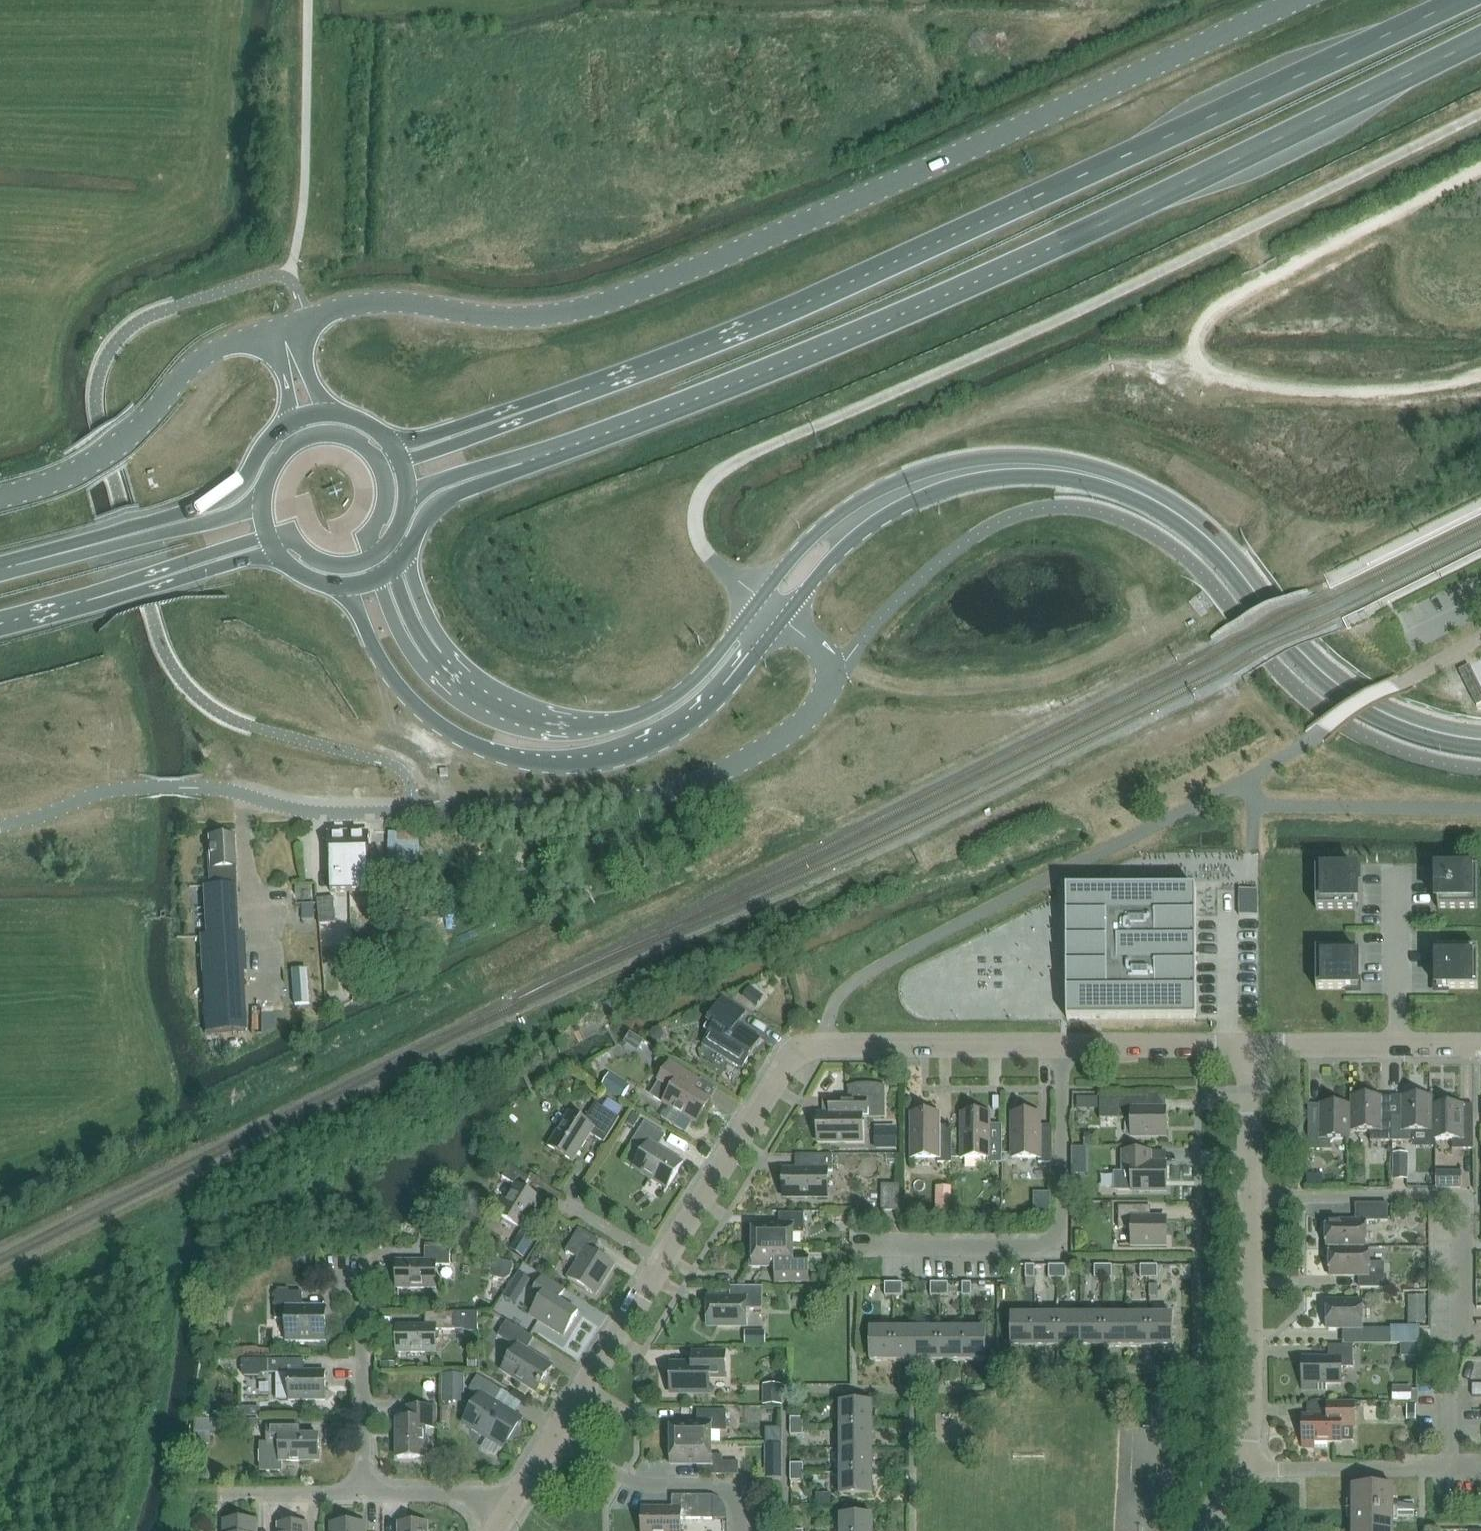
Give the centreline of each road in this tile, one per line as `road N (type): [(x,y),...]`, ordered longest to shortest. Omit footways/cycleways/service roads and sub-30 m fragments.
road 1 (unclassified): [(1296,0),(789,230),(595,308),(483,315),(389,299),(282,328)]
road 2 (trunk): [(506,469),(859,334),(1480,39)]
road 3 (trunk): [(1461,0),(774,317),(494,423)]
road 4 (unclassified): [(195,787),(355,815),(637,802),(738,763),(818,706),(828,684),(825,661),(786,618)]
road 5 (residential): [(1247,1470),(1454,1467),(1461,1342),(1459,1198),(1251,1198)]
road 6 (tertiary): [(1480,740),(1407,725),(1337,687),(1299,653),(1215,547),(1140,494),(1047,467),(949,475)]
road 7 (tertiary): [(342,586),(386,669),(423,711),(469,742),(550,764),(636,752),(687,726),(786,618)]
road 8 (residential): [(862,1245),(1062,1244),(1061,1045)]
road 9 (tertiary): [(761,599),(698,676),(623,721),(569,726),(516,716),(471,692),(435,657)]
road 10 (unclassified): [(0,498),(102,458),(212,352),(282,328)]
road 11 (residential): [(663,1264),(786,1063),(822,1045)]
road 12 (residential): [(1251,1198),(1247,1470)]
road 13 (residential): [(369,1497),(367,1281),(335,1270)]
road 14 (residential): [(744,1530),(744,1491),(636,1491),(554,1440)]
road 15 (residential): [(1061,1045),(822,1045)]
road 16 (tertiary): [(949,475),(897,485),(851,506),(814,536),(761,599)]
road 17 (tertiary): [(786,618),(861,534),(949,475)]
road 18 (residential): [(554,1440),(663,1264)]
road 19 (residential): [(1250,1045),(1061,1045)]
road 20 (trunk): [(290,424),(237,490),(150,529)]
road 21 (residential): [(1396,869),(1397,1045)]
road 22 (trunk): [(0,623),(164,577)]
road 23 (trunk): [(150,529),(0,569)]
road 24 (residential): [(1250,1045),(1251,1198)]
road 25 (residential): [(1397,1045),(1250,1045)]
road 26 (residential): [(369,1497),(515,1500)]
road 27 (residential): [(227,1496),(369,1497)]
road 28 (trunk): [(411,548),(433,508),(506,469)]

